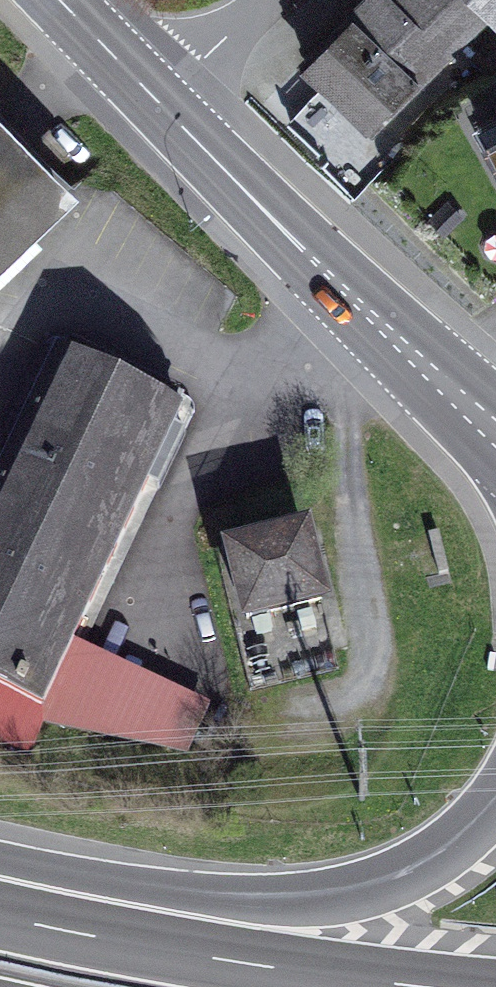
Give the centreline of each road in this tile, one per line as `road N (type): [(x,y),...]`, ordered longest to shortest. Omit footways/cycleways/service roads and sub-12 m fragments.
road 1 (motorway): [(495,800),(417,867),(309,900),(162,890),(0,859)]
road 2 (primary): [(158,101),(495,432)]
road 3 (motorway): [(447,986),(225,958),(0,913)]
road 4 (residential): [(263,0),(158,101)]
road 5 (primary): [(59,0),(158,101)]

